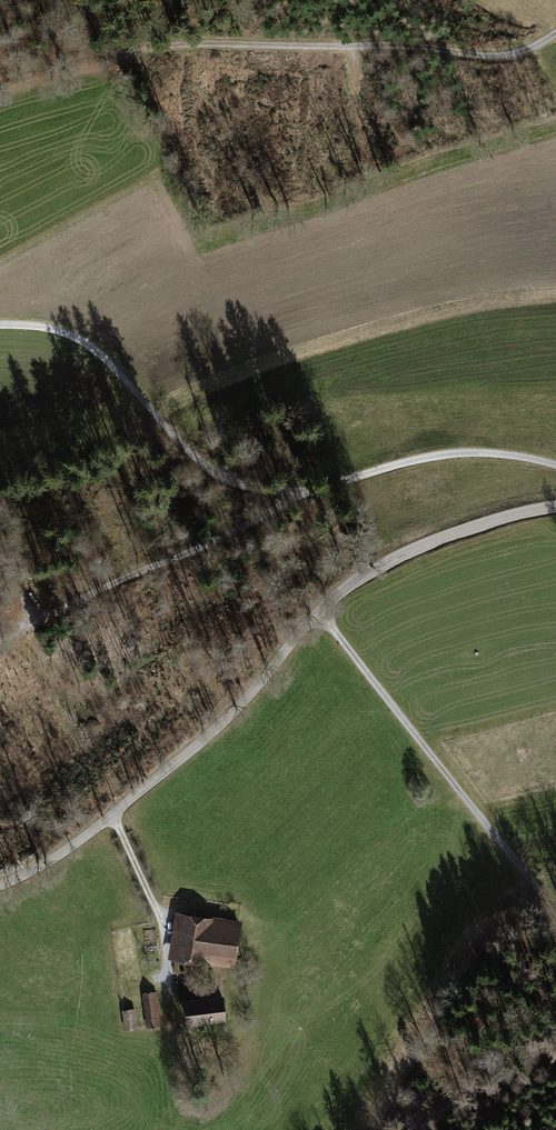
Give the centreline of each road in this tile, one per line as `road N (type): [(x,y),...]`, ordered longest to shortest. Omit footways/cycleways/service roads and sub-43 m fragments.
road 1 (unclassified): [(555,506),(456,533),(358,579),(319,610),(191,750),(62,853),(0,885)]
road 2 (track): [(555,466),(467,453),(302,493),(238,483),(198,458),(87,344),(49,327),(0,324)]
road 3 (track): [(555,34),(495,57),(397,45),(138,47),(102,37),(49,0)]
road 4 (track): [(319,610),(555,923)]
road 5 (track): [(0,644),(302,493)]
road 6 (track): [(112,815),(162,922),(168,985)]
road 7 (track): [(555,1053),(463,1095),(421,1129)]

